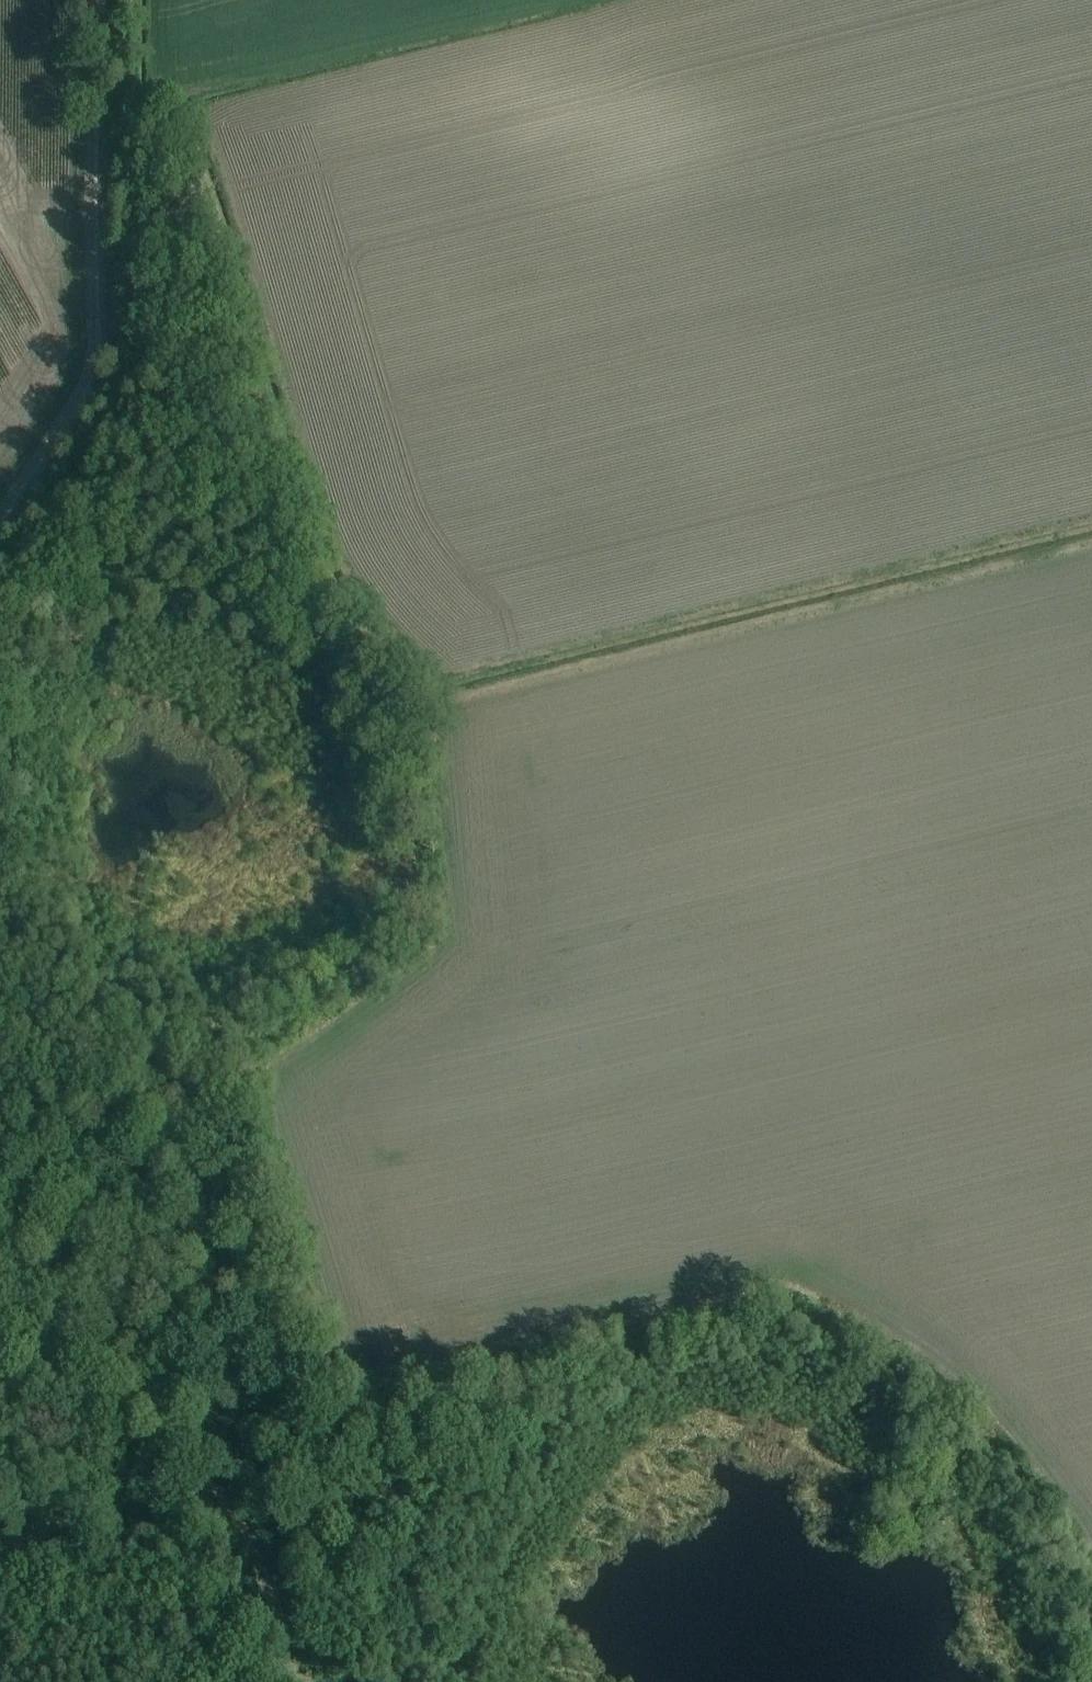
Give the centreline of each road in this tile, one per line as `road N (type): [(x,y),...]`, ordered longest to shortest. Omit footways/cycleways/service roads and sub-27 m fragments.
road 1 (track): [(0,510),(97,360),(102,0)]

